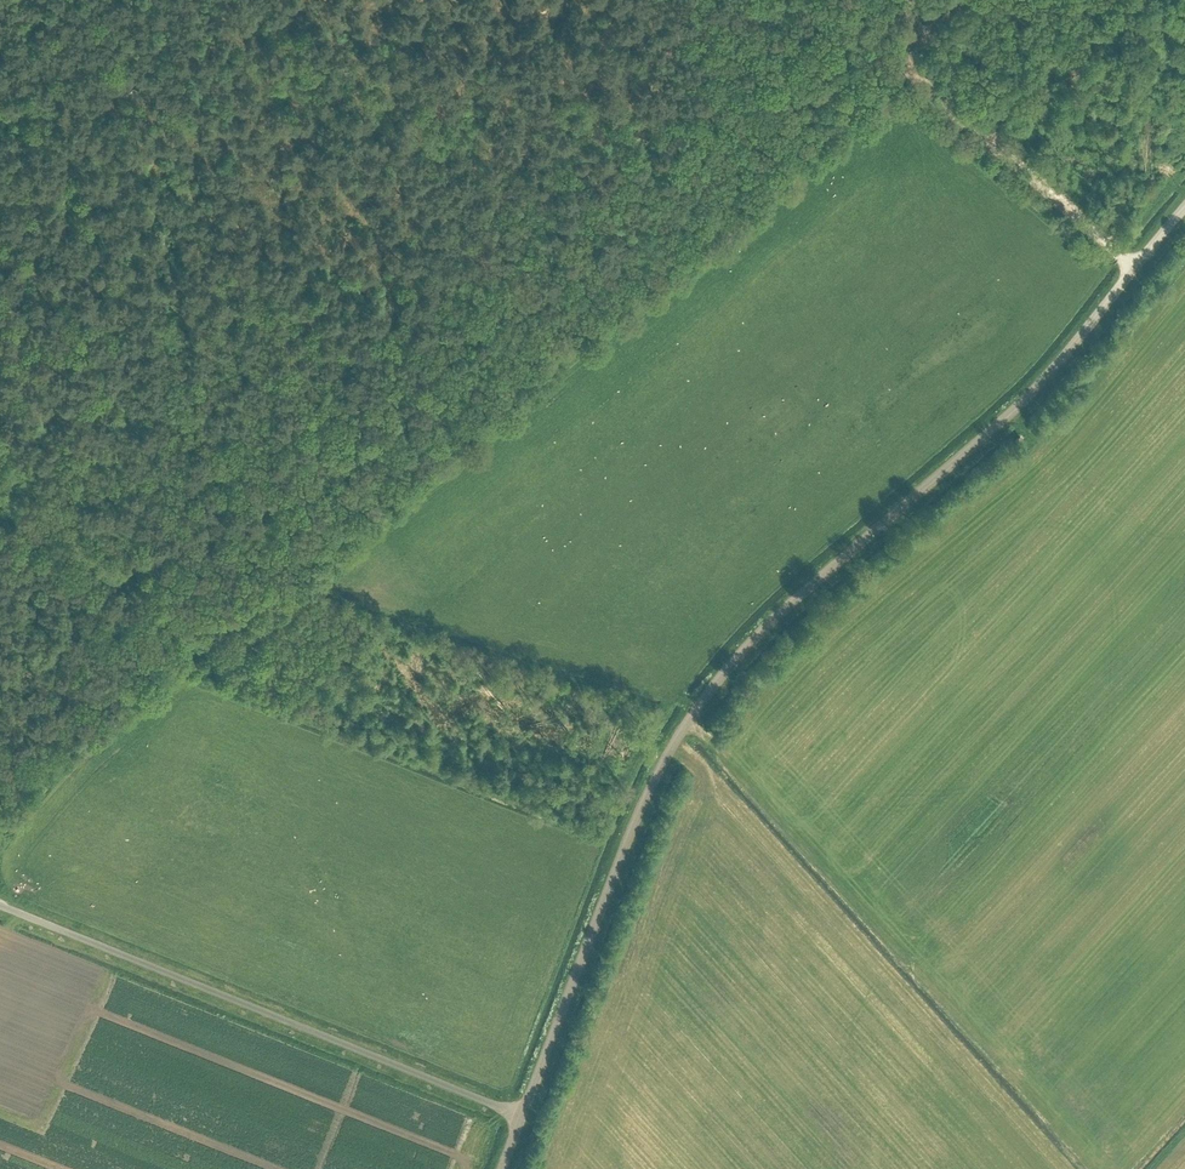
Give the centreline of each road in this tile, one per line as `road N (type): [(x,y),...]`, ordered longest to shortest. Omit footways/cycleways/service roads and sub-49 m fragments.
road 1 (unclassified): [(521,1114),(637,816),(678,733),(763,628),(1028,394),(1184,207)]
road 2 (unclassified): [(0,904),(521,1114)]
road 3 (track): [(198,644),(166,689),(87,747),(0,844)]

